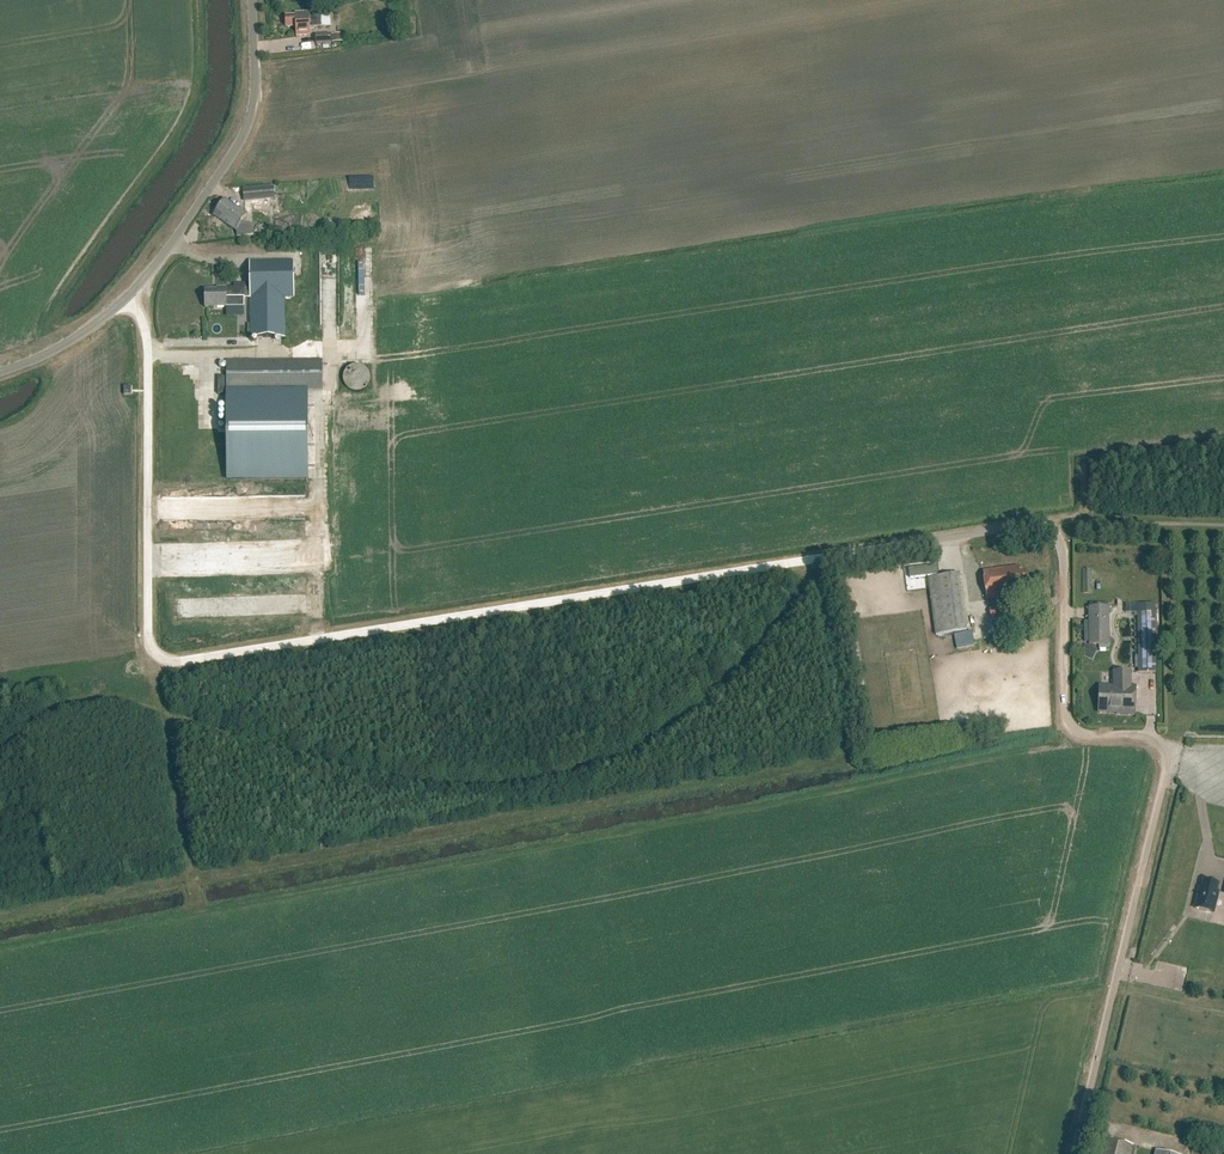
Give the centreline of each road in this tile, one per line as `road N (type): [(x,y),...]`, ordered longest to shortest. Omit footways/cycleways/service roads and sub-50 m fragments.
road 1 (track): [(825,557),(183,663),(156,659),(149,638),(146,282)]
road 2 (track): [(825,557),(756,651),(689,716),(647,744),(566,775),(483,788),(359,774),(104,697),(51,711),(0,755)]
road 3 (unclassified): [(1075,1153),(1165,772),(1163,748),(1141,735),(1092,735),(1070,723),(1062,544),(1053,531),(1031,524),(906,544)]
road 4 (unclassified): [(0,372),(117,309),(146,282),(206,195),(249,120),(250,0)]

